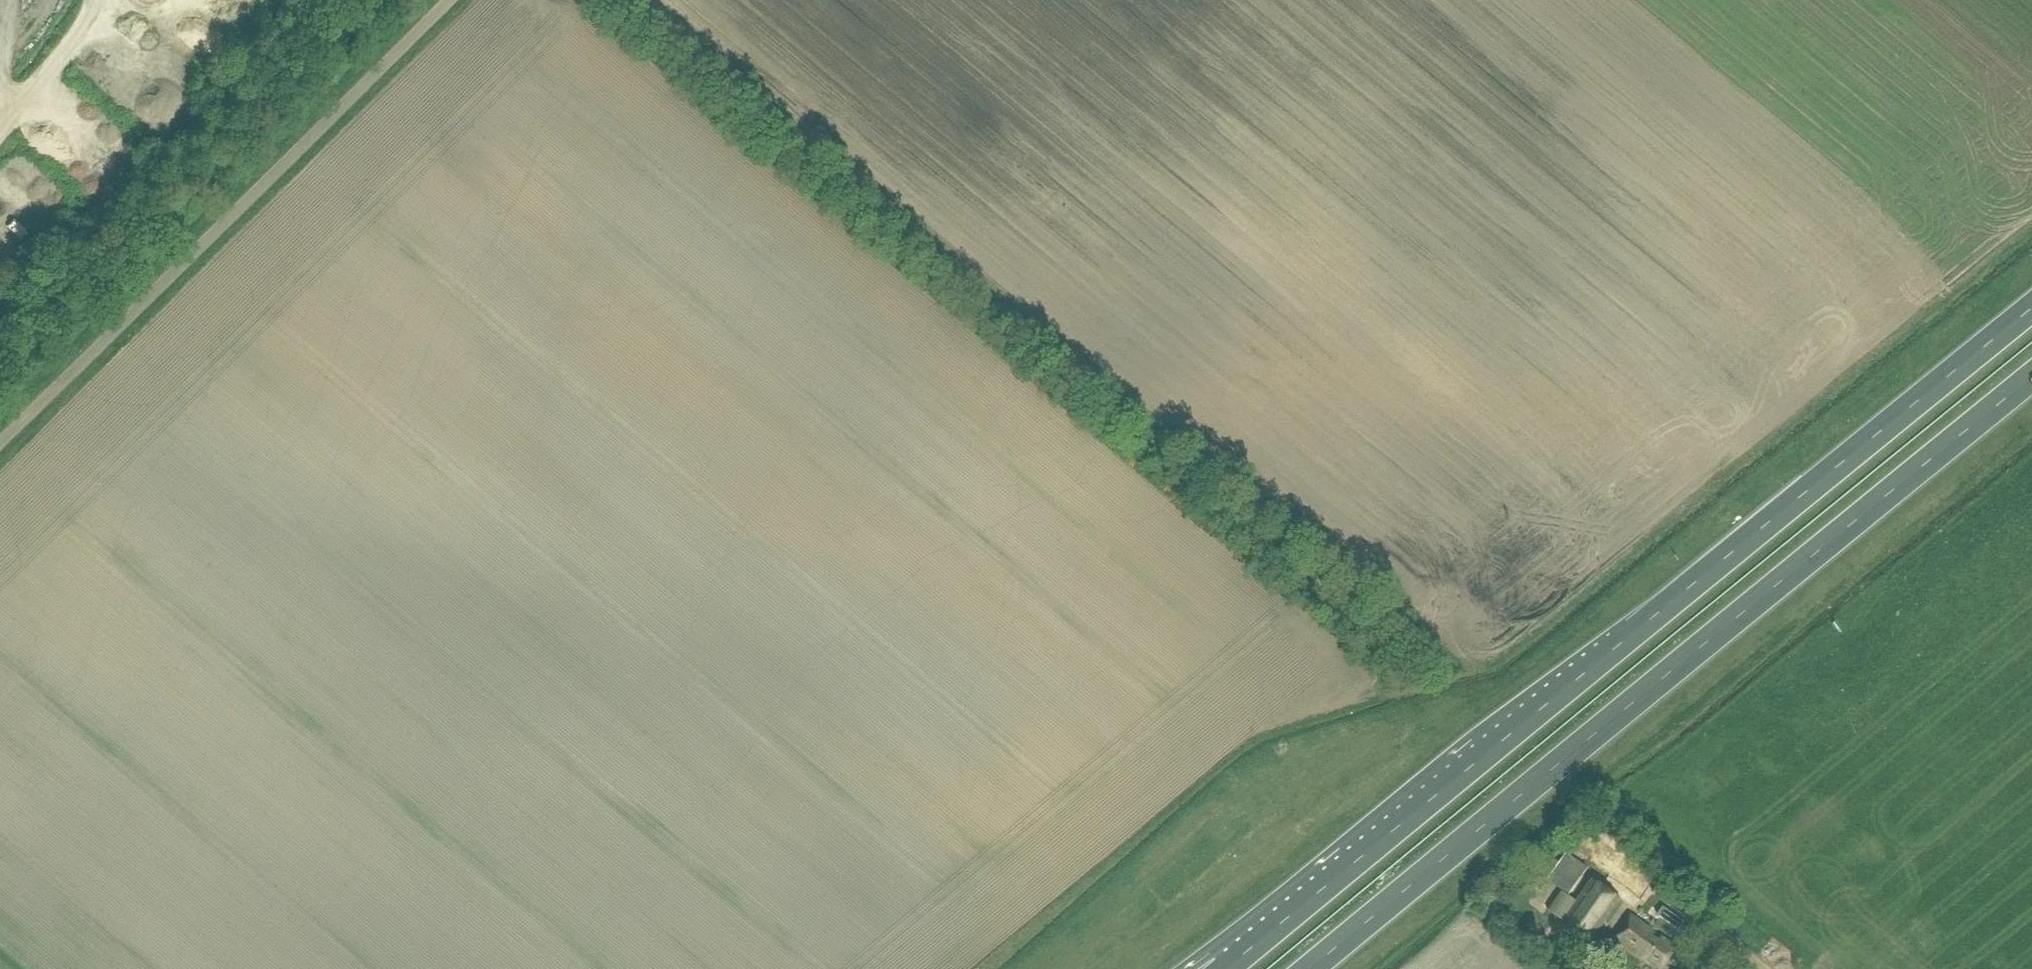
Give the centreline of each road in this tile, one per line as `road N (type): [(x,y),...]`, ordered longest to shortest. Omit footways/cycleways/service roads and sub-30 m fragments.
road 1 (trunk): [(2031,309),(1297,910)]
road 2 (trunk): [(1312,968),(2031,377)]
road 3 (unclassified): [(0,444),(449,0)]
road 4 (trunk): [(1297,910),(1248,927),(1191,968)]

